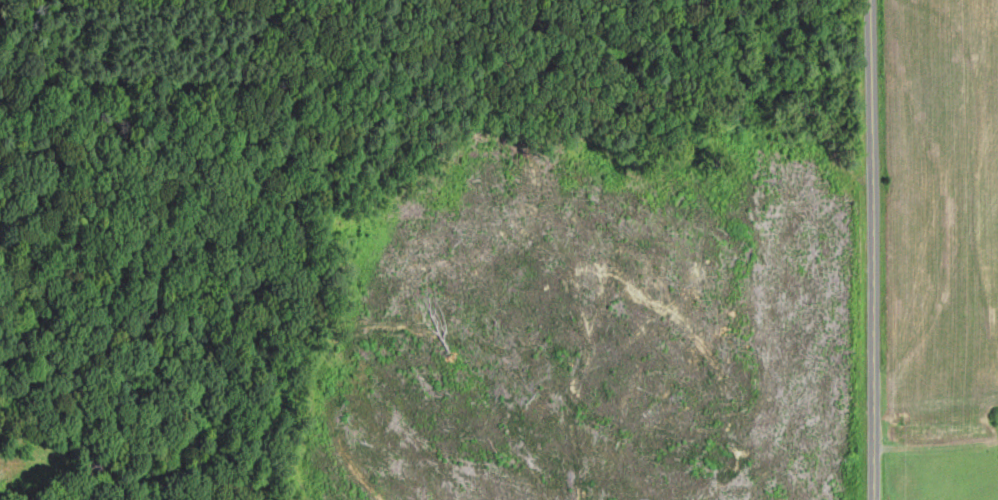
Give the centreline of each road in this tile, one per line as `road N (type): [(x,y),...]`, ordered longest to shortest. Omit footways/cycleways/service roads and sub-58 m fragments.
road 1 (tertiary): [(877,499),(872,0)]

